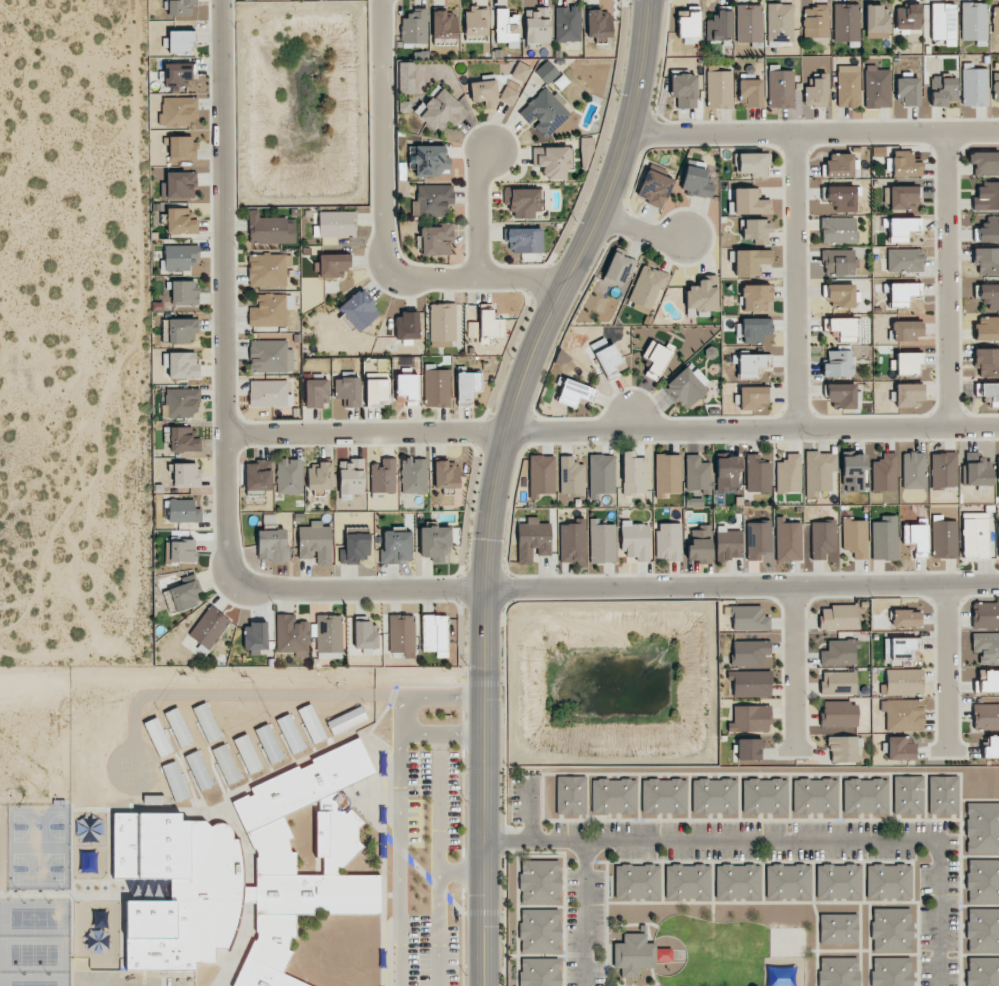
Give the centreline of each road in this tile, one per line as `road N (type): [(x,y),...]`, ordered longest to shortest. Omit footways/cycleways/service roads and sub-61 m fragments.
road 1 (tertiary): [(481,985),(480,588),(489,513),(524,365),(627,135),(645,0)]
road 2 (residential): [(228,436),(998,430)]
road 3 (residential): [(243,581),(275,590),(998,583)]
road 4 (residential): [(223,0),(228,561),(243,581)]
road 5 (residential): [(566,282),(387,278),(383,0)]
road 6 (residential): [(627,135),(998,134)]
road 7 (residential): [(794,134),(798,431)]
road 8 (residential): [(942,134),(948,430)]
road 9 (residential): [(794,585),(793,754)]
road 10 (residential): [(947,584),(947,753)]
road 11 (residential): [(489,148),(475,180),(483,279)]

